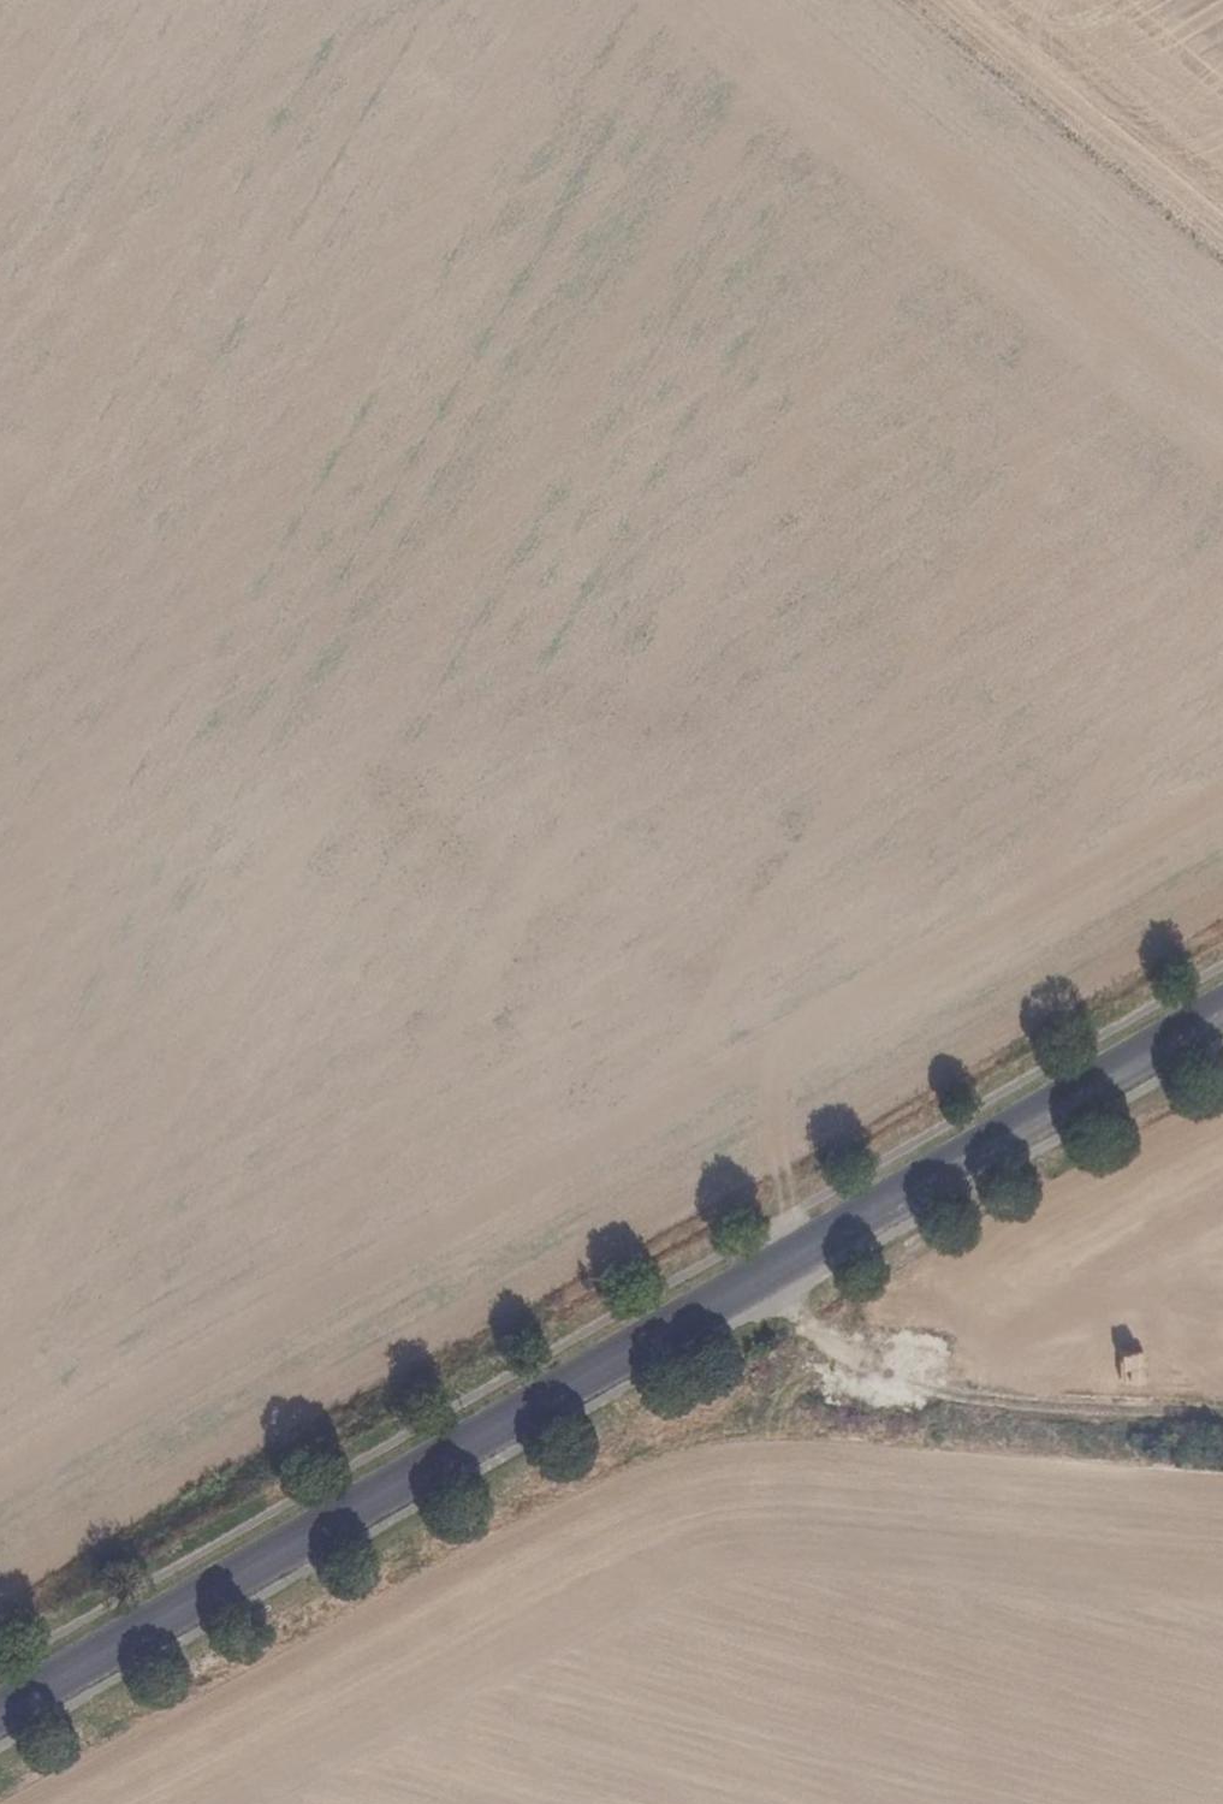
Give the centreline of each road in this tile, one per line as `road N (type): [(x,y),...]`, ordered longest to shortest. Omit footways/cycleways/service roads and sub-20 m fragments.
road 1 (secondary): [(0,1718),(1222,1015)]
road 2 (track): [(750,1255),(763,1280),(857,1375),(929,1395),(1083,1415),(1222,1418)]

